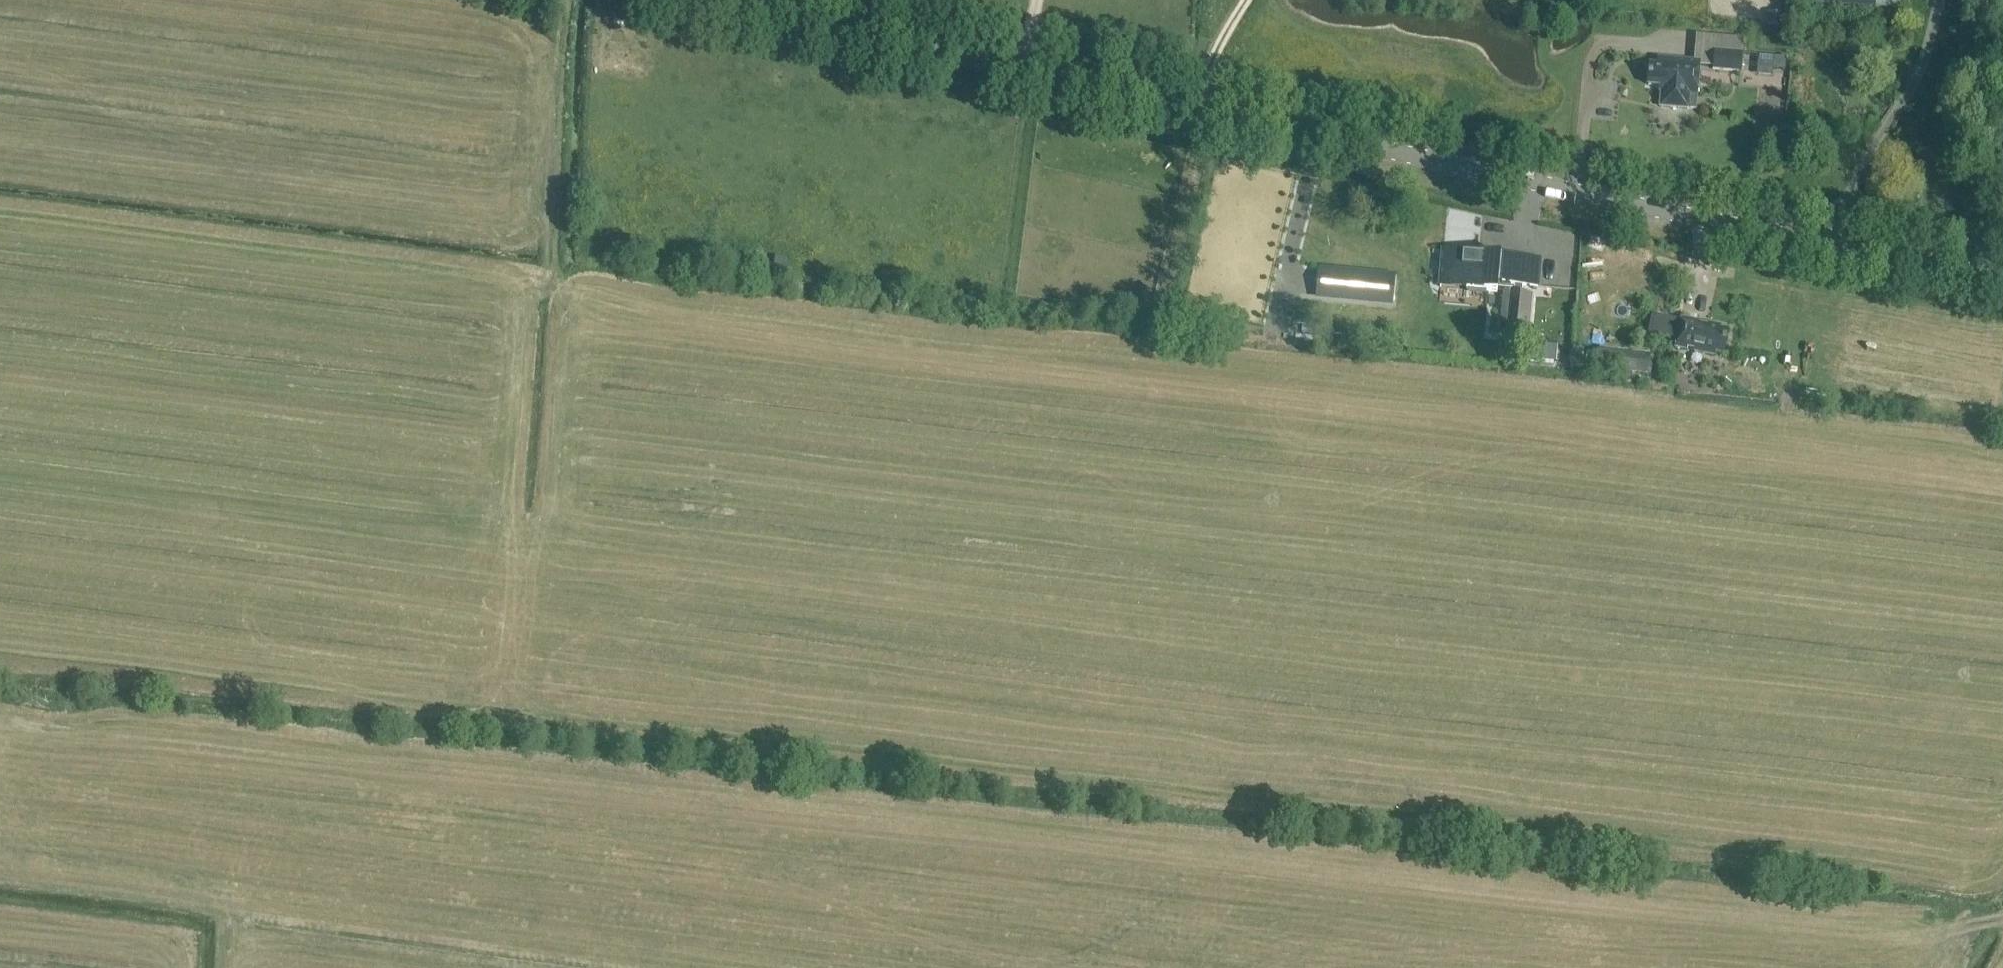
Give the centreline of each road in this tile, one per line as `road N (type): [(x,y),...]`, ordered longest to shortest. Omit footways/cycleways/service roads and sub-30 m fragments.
road 1 (tertiary): [(1703,217),(1229,116),(863,17),(763,0)]
road 2 (tertiary): [(1703,217),(2002,276)]

